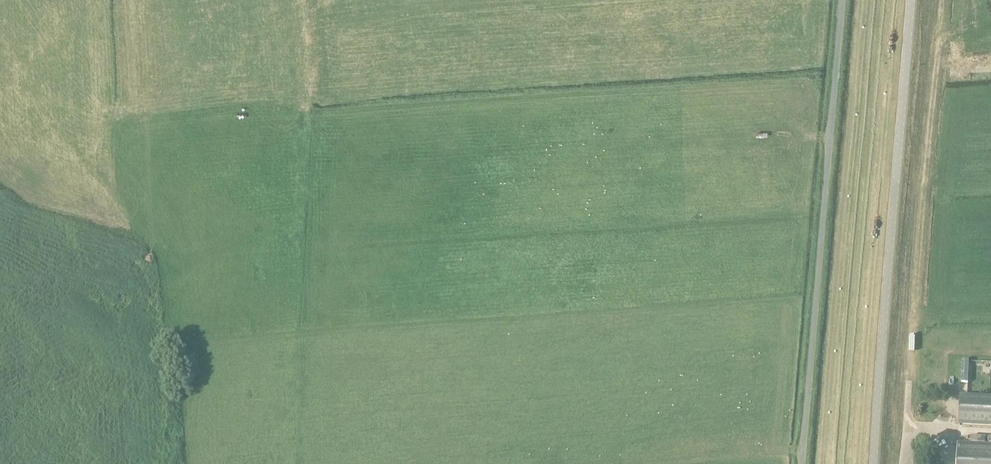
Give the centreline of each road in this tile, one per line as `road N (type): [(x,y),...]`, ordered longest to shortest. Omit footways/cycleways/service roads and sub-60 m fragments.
road 1 (unclassified): [(801,463),(841,0)]
road 2 (tertiary): [(873,463),(911,0)]

